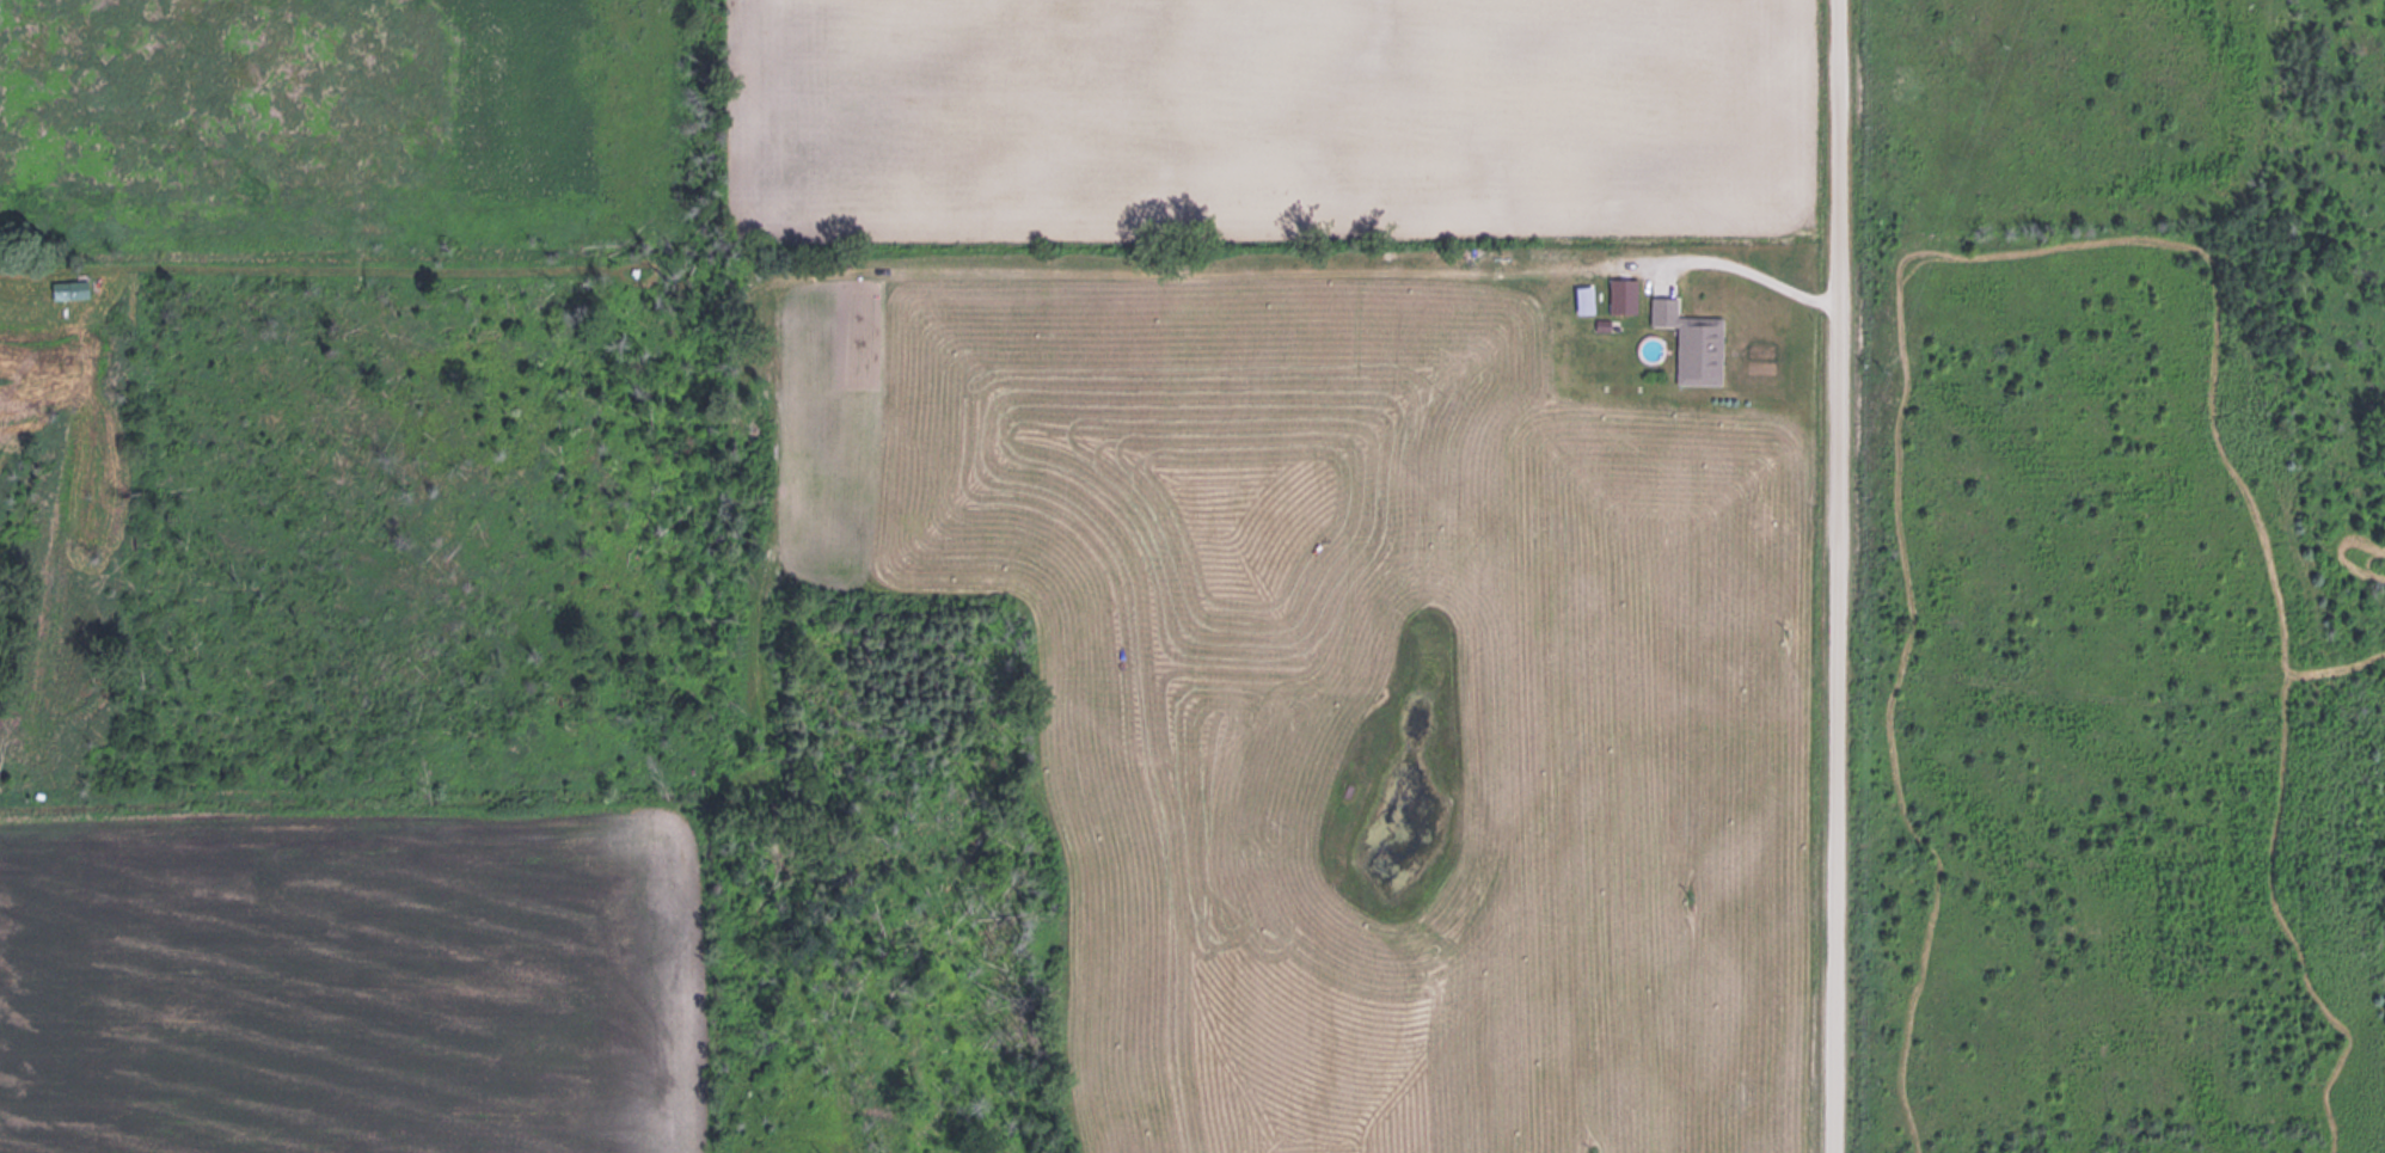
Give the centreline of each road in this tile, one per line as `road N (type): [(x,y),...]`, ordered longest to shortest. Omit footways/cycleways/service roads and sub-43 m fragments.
road 1 (residential): [(1833,1152),(1838,0)]

